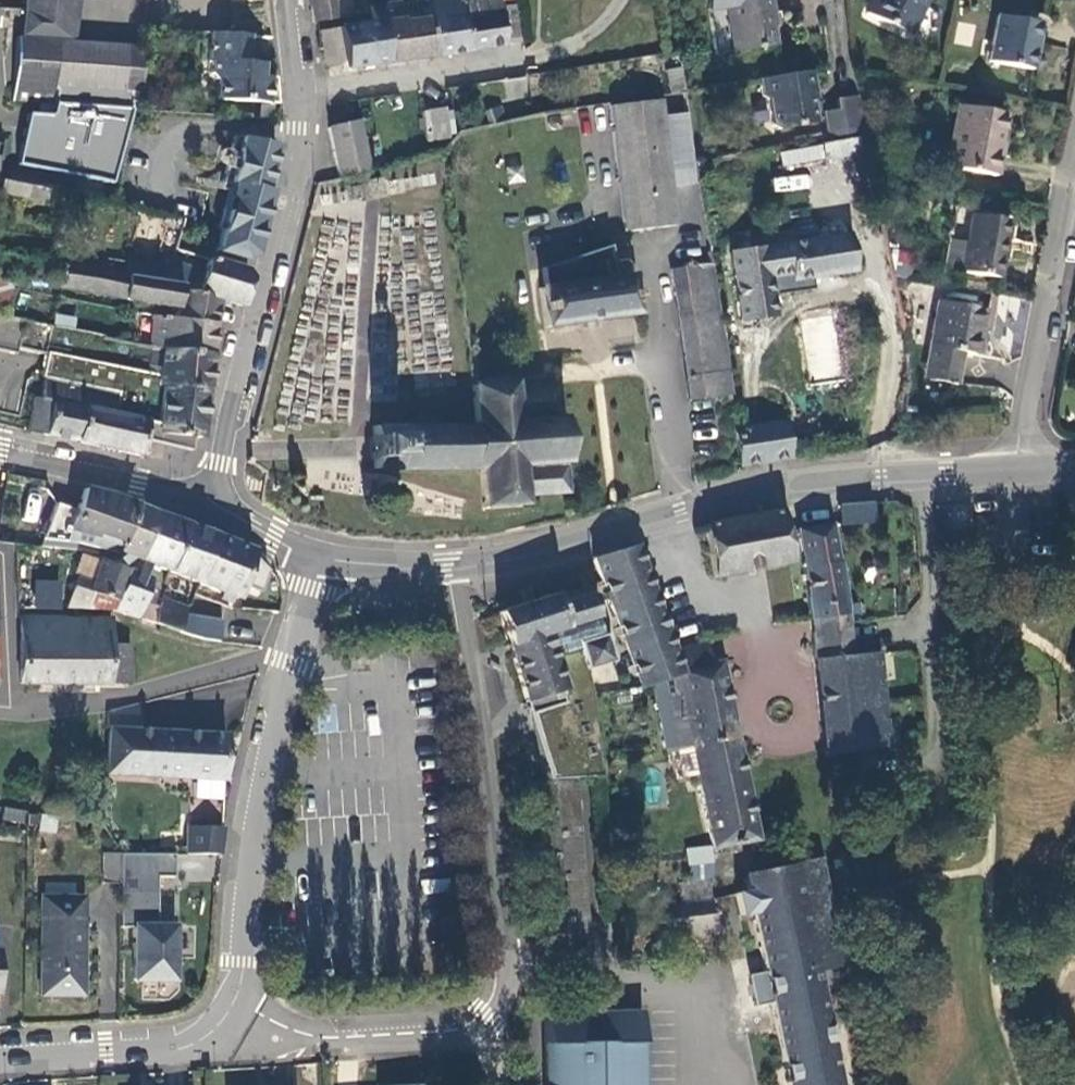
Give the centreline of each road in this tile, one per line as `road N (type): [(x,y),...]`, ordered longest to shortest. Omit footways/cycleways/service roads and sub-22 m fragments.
road 1 (tertiary): [(1013,471),(799,488),(457,561)]
road 2 (residential): [(226,1027),(239,1001),(252,863),(278,723),(324,557)]
road 3 (residential): [(217,471),(294,128),(283,0)]
road 4 (residential): [(490,1020),(500,986),(457,561)]
road 5 (residential): [(1013,471),(1074,150)]
road 6 (residential): [(226,1027),(327,1039),(450,1034),(490,1020)]
road 7 (residential): [(0,1057),(178,1047),(226,1027)]
road 8 (tertiary): [(0,450),(170,493)]
road 9 (tertiary): [(457,561),(324,557)]

